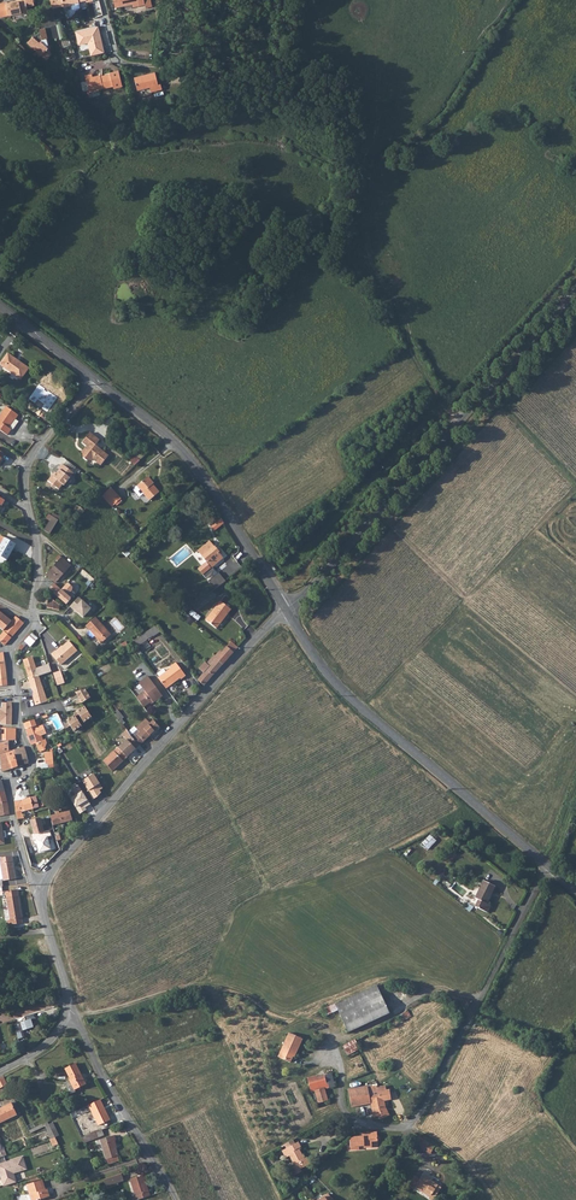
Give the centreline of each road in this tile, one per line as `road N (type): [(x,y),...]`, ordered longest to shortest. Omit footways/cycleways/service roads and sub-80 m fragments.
road 1 (residential): [(19,782),(33,763),(17,716),(10,652),(28,630),(40,556),(27,473),(97,379)]
road 2 (unclassified): [(575,289),(286,611)]
road 3 (residential): [(324,1053),(336,1058),(350,1116),(376,1126),(409,1124),(548,867)]
road 4 (tertiary): [(286,611),(359,706),(548,867)]
road 5 (unclassified): [(43,887),(286,611)]
road 6 (tertiary): [(286,611),(195,465),(97,379)]
road 7 (residential): [(177,1199),(67,1011)]
road 8 (unclassified): [(67,1011),(43,887)]
road 9 (tertiary): [(97,379),(0,304)]

